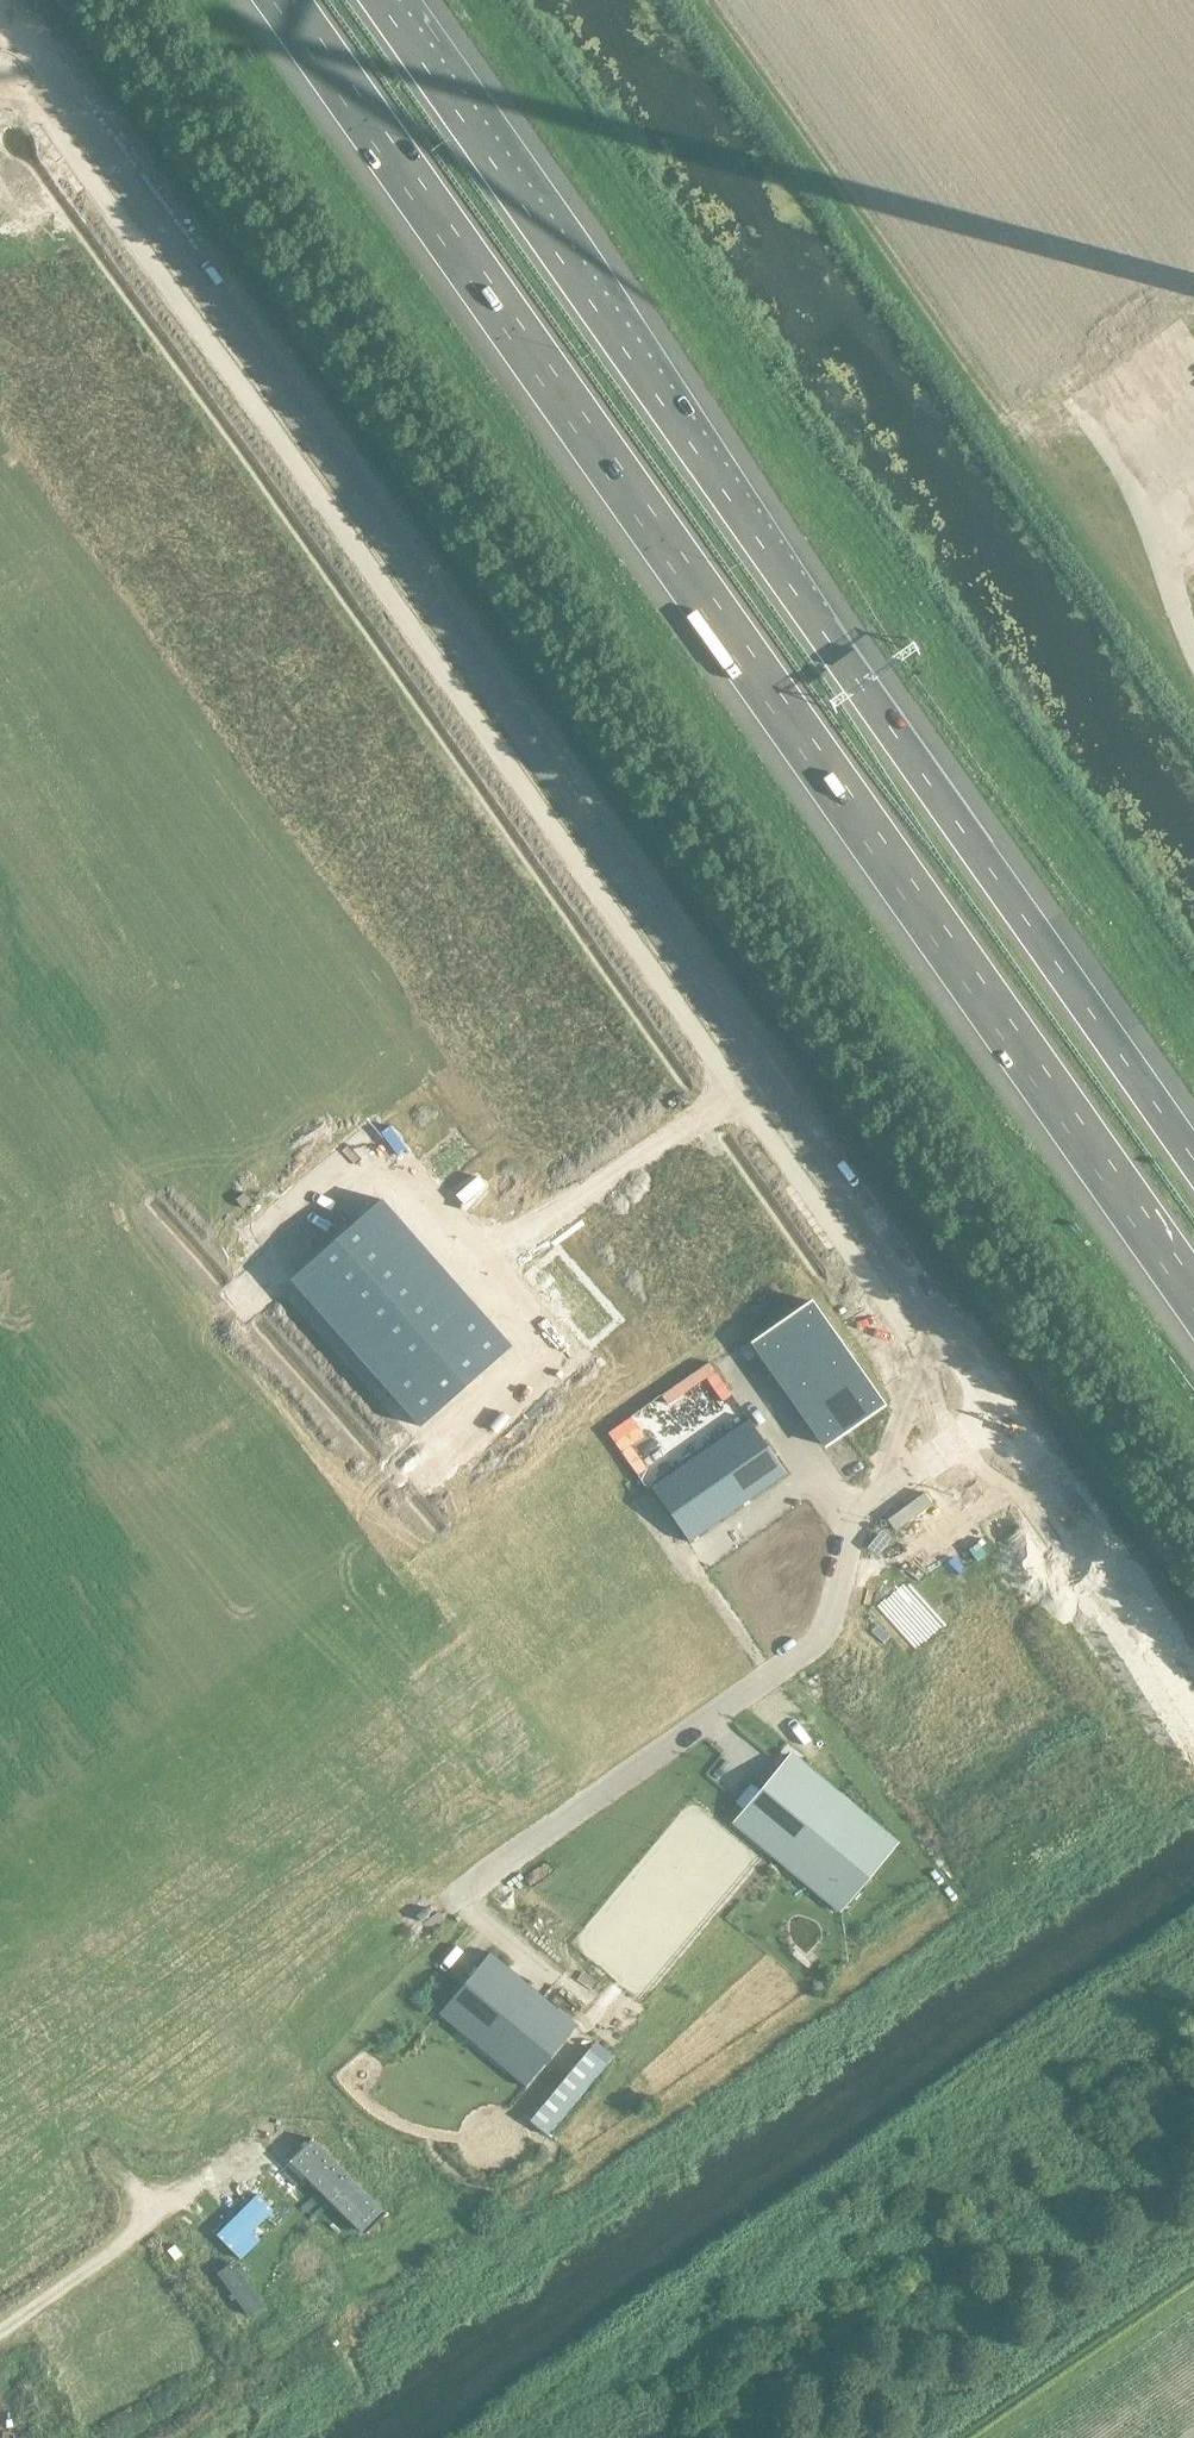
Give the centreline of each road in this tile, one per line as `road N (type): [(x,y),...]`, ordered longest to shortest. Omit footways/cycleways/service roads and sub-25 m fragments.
road 1 (unclassified): [(8,14),(1001,1412)]
road 2 (motorway): [(286,0),(1193,1294)]
road 3 (motorway): [(1193,1158),(383,0)]
road 4 (residential): [(0,941),(117,1225),(414,1549),(592,1802)]
road 5 (residential): [(150,2222),(229,2150),(418,1936),(592,1802)]
road 6 (residential): [(592,1802),(819,1647),(840,1613),(867,1520),(890,1490),(960,1440)]
road 7 (track): [(483,1260),(764,1074)]
road 8 (unclassified): [(1193,1682),(1001,1412)]
road 9 (residential): [(150,2222),(0,2331)]

